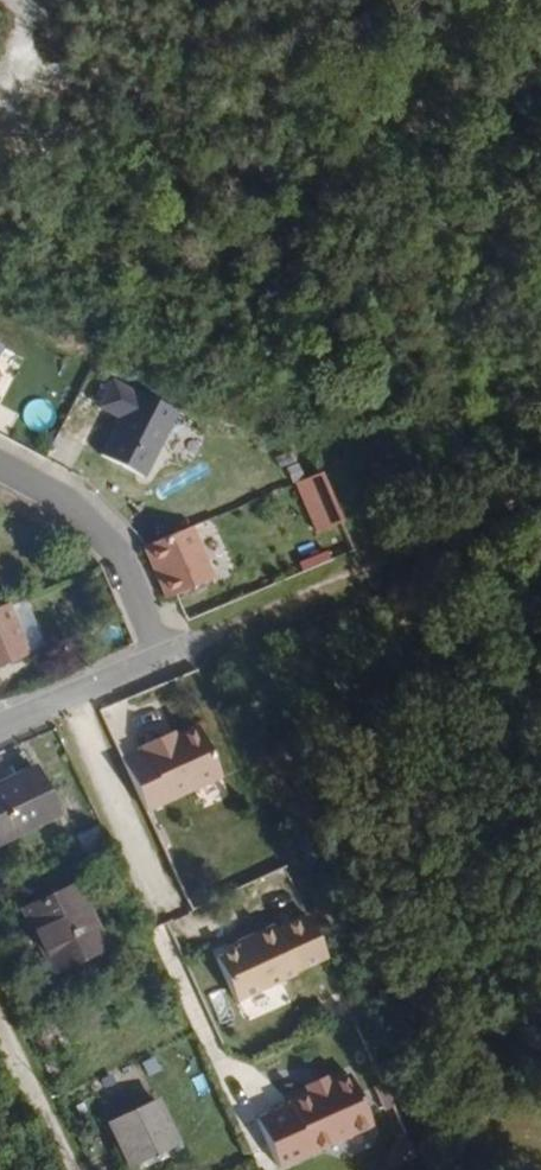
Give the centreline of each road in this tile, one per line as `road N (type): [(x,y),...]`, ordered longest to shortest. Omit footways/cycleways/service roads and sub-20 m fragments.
road 1 (track): [(184,644),(540,498)]
road 2 (residential): [(0,462),(109,522),(158,655)]
road 3 (residential): [(0,721),(158,655)]

